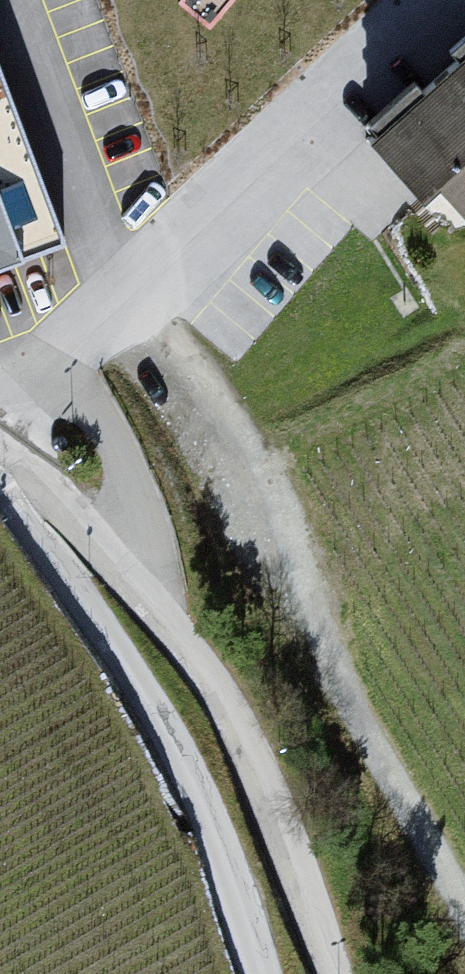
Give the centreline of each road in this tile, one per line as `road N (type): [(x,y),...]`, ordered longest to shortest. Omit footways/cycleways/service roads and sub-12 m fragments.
road 1 (unclassified): [(464,940),(297,621),(279,523),(87,319)]
road 2 (unclassified): [(335,973),(306,899),(150,624),(0,448)]
road 3 (unclassified): [(0,491),(35,567),(161,741),(261,973)]

